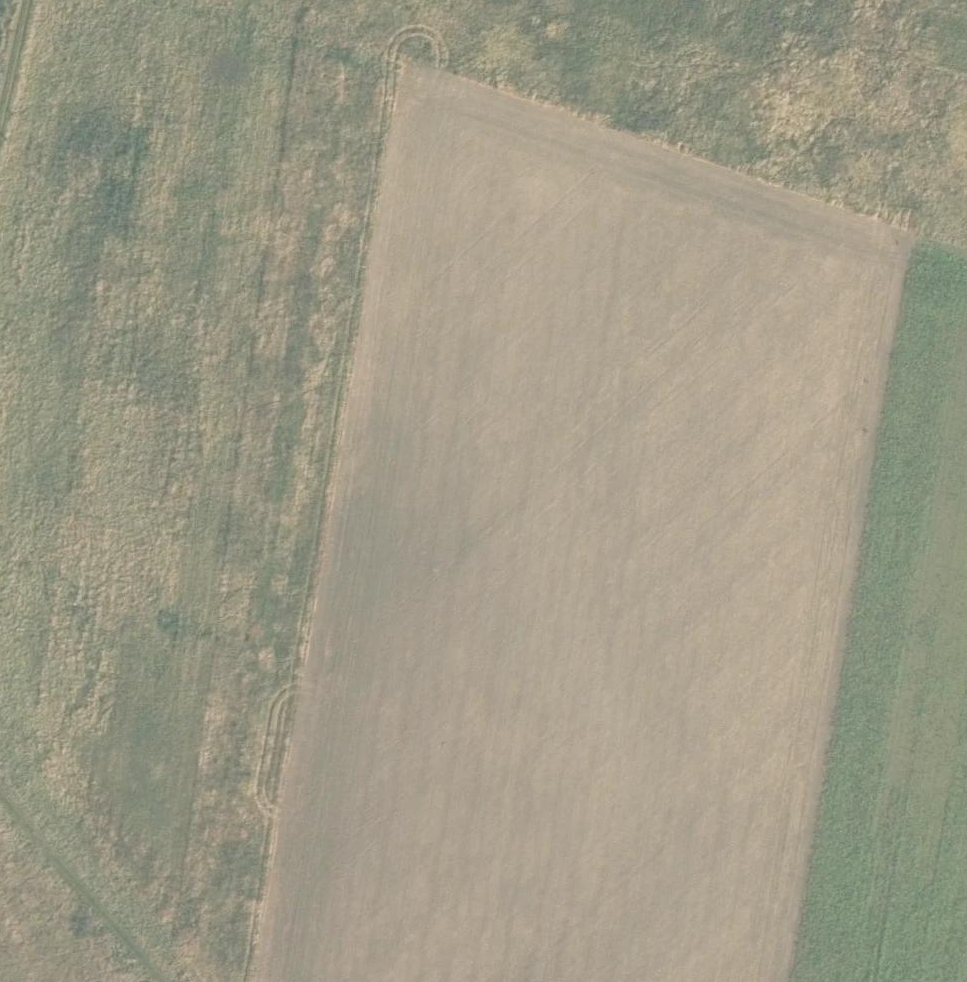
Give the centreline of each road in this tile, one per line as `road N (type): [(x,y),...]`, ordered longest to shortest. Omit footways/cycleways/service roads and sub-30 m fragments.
road 1 (track): [(169,981),(0,788)]

